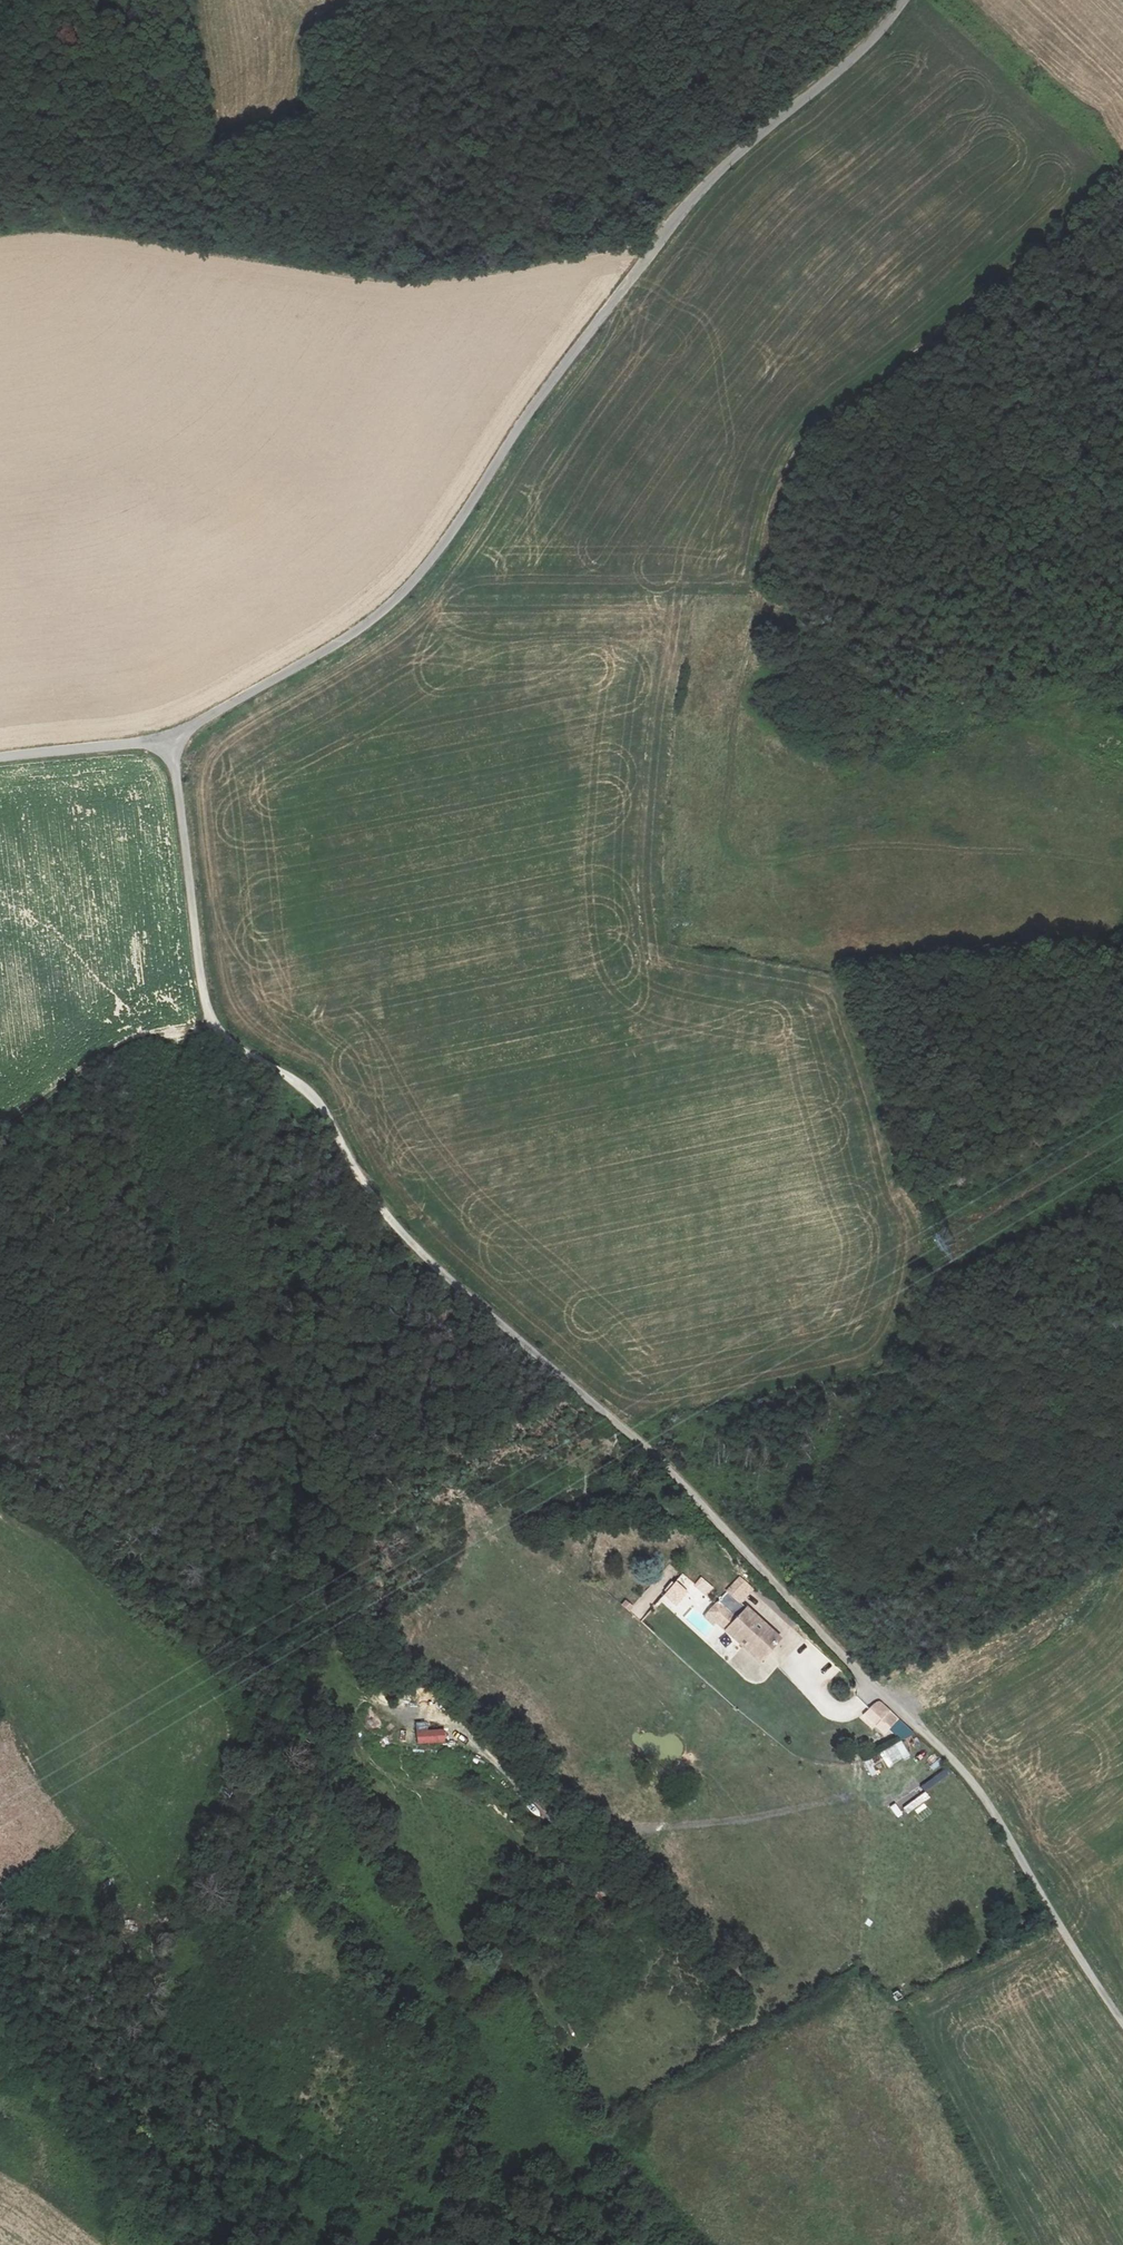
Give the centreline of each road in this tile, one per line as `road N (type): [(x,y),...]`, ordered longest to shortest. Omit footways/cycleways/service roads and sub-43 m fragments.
road 1 (unclassified): [(168,738),(213,1025),(240,1052),(300,1084),(395,1230),(680,1479),(949,1755),(1122,2022)]
road 2 (unclassified): [(905,0),(872,41),(692,200),(550,384),(402,597),(168,738)]
road 3 (track): [(761,598),(790,470),(819,431),(988,298),(1122,174)]
road 4 (track): [(0,1130),(119,1051),(213,1025)]
road 5 (unclassified): [(168,738),(0,757)]

